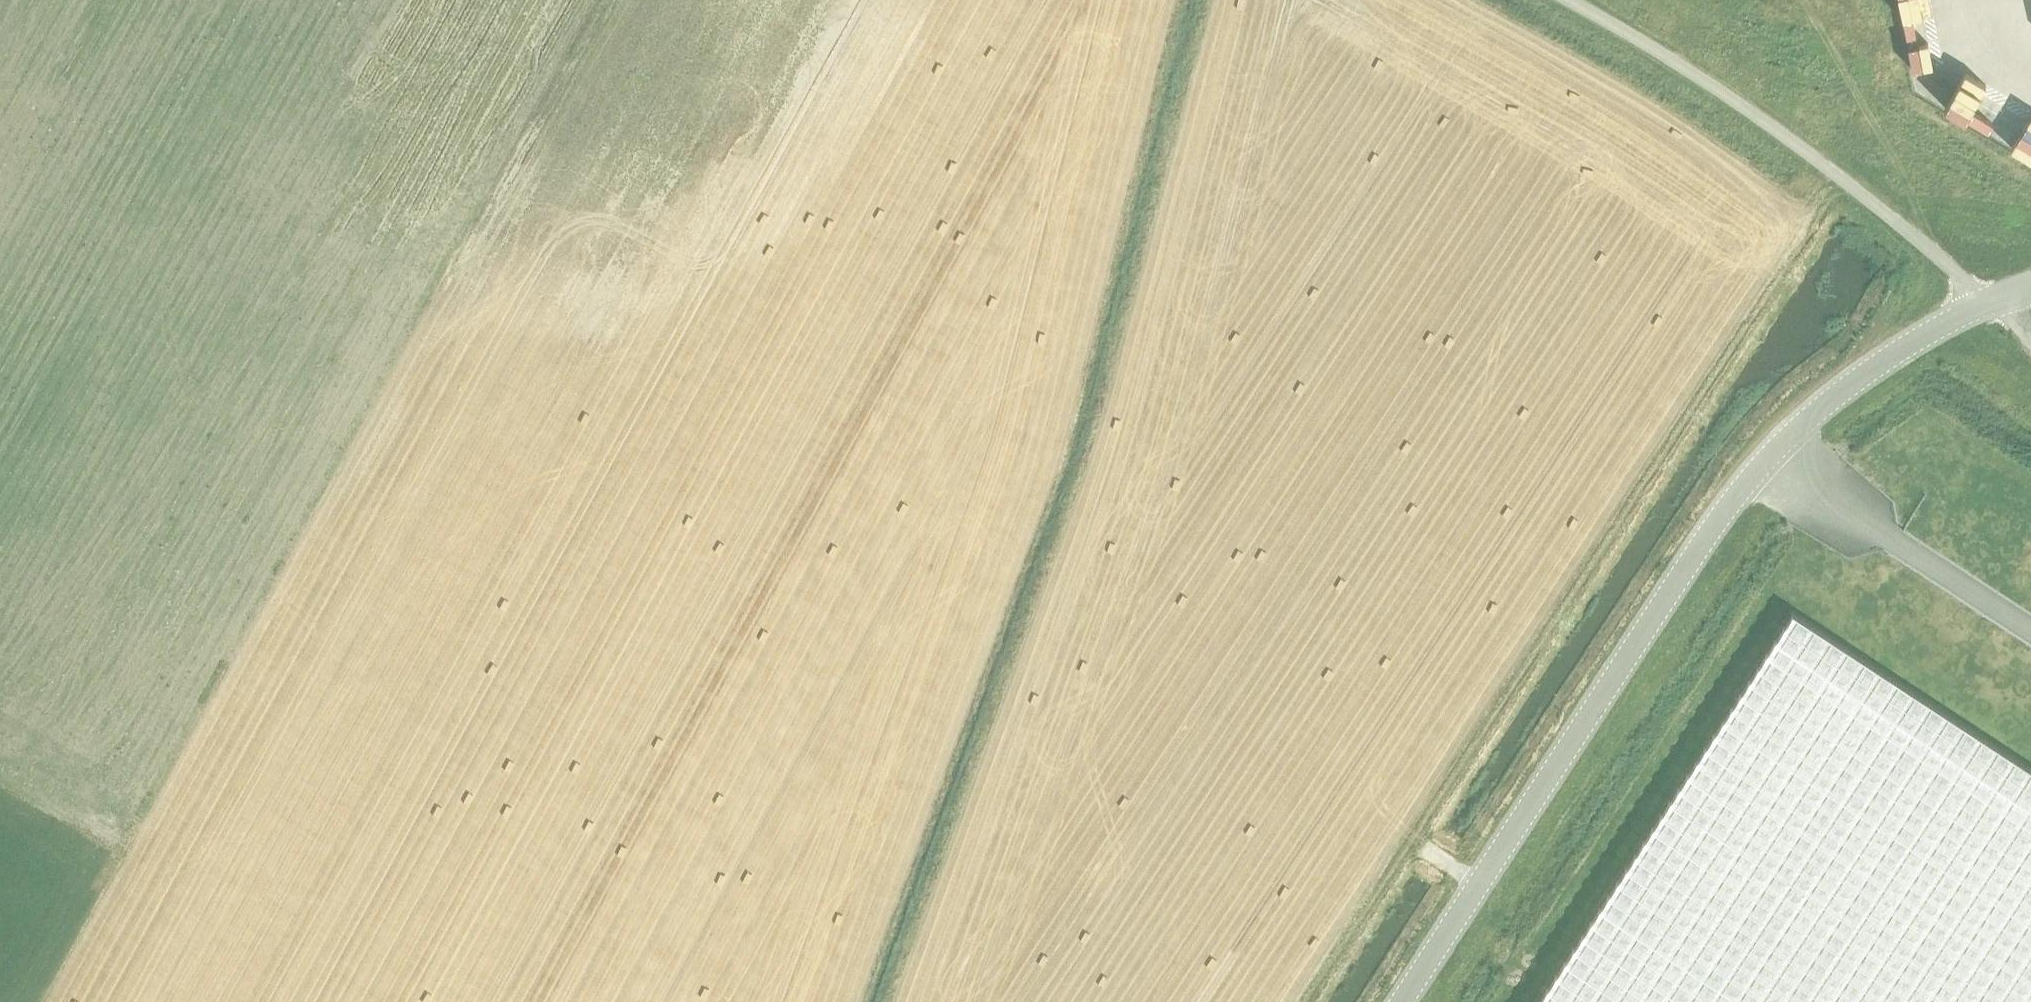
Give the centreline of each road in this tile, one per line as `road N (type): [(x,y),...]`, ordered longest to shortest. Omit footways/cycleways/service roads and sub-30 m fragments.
road 1 (unclassified): [(1403,1001),(1763,458),(1867,374),(1991,302)]
road 2 (unclassified): [(1991,302),(1757,113),(1570,0)]

